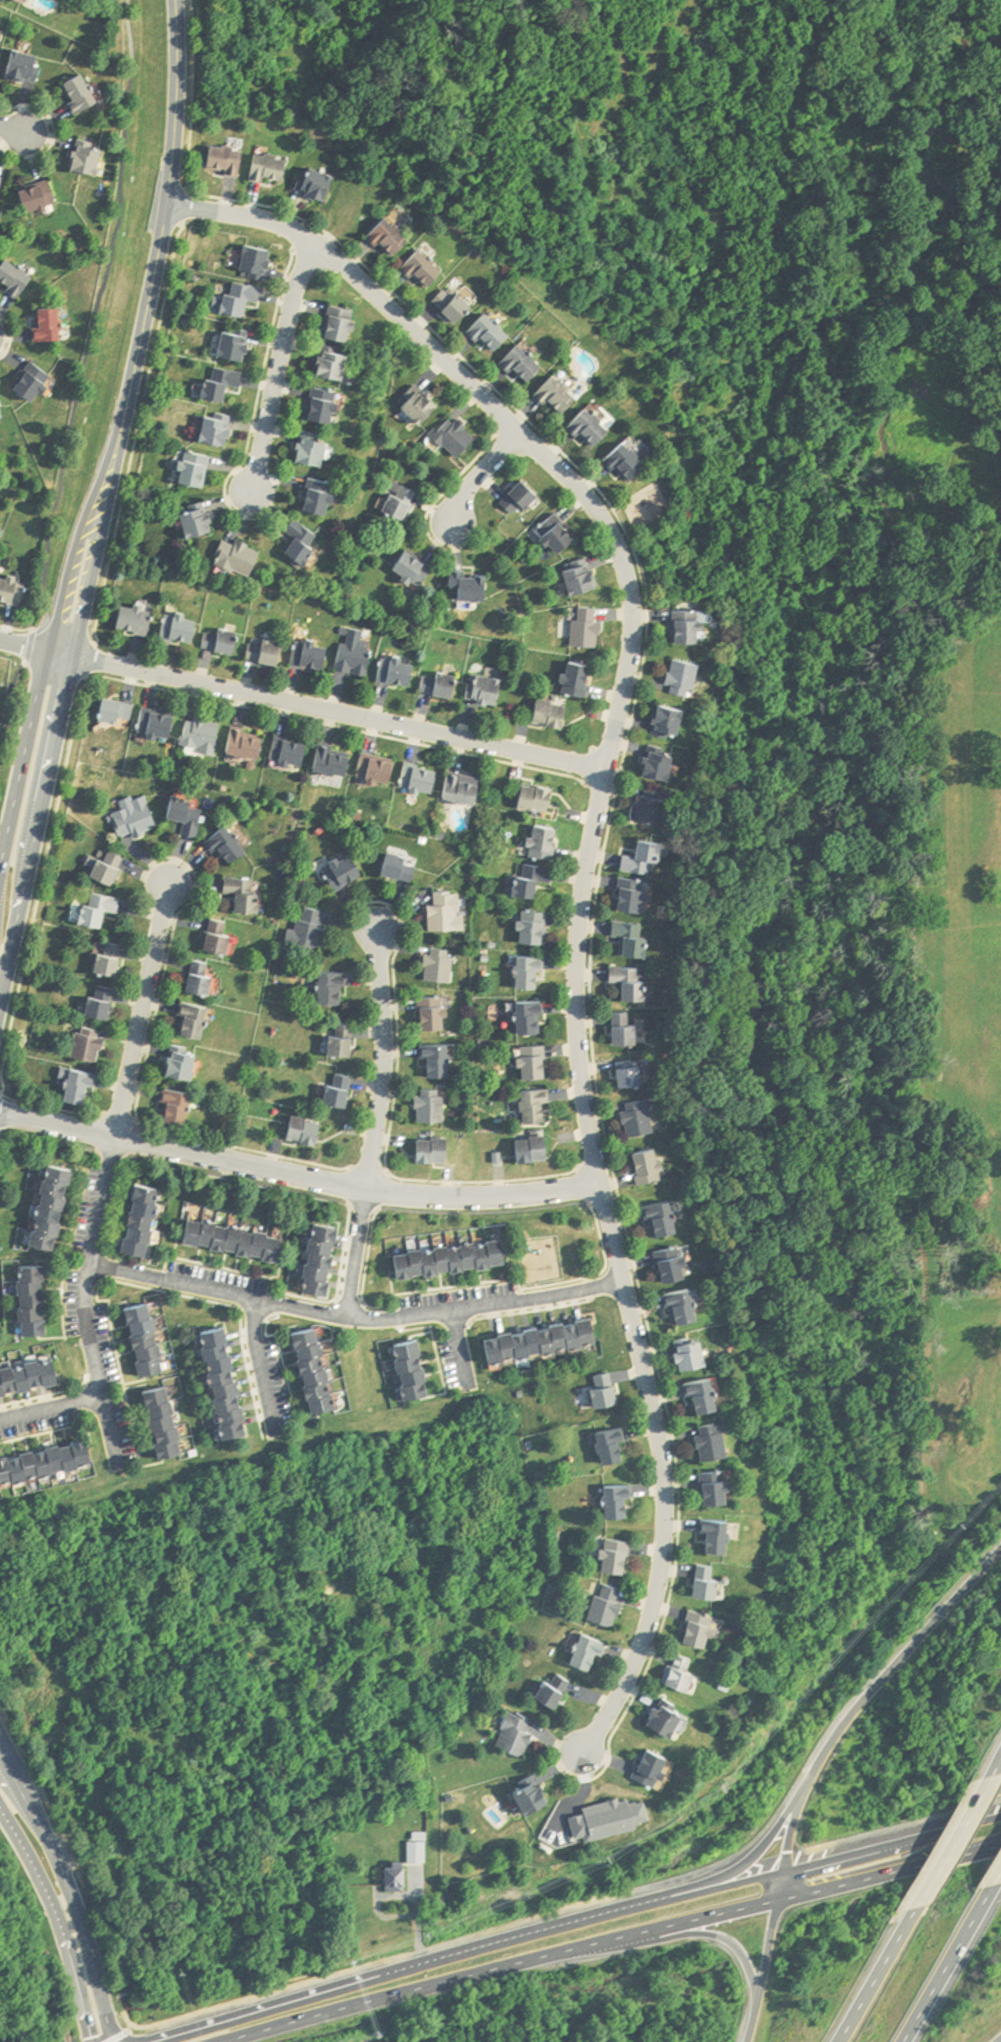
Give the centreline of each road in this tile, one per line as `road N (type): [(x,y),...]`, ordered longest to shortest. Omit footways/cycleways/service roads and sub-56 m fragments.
road 1 (residential): [(577,1750),(642,1616),(661,1506),(655,1421),(585,1110),(572,972),(579,871),(628,655),(625,570),(579,490),(329,259),(275,227),(158,205)]
road 2 (tertiary): [(170,0),(158,205),(0,953)]
road 3 (primary): [(1000,1816),(426,1964),(159,2041)]
road 4 (primary): [(234,2041),(1000,1843)]
road 5 (residential): [(601,1182),(494,1196),(403,1195),(0,1111)]
road 6 (motorway): [(1000,1549),(829,1745),(796,1817),(743,2041)]
road 7 (residential): [(606,770),(64,652)]
road 8 (residential): [(110,1137),(80,1284),(121,1478)]
road 9 (residential): [(344,1319),(401,1318),(623,1280)]
road 10 (residential): [(83,1264),(344,1319)]
road 11 (residential): [(360,1189),(377,1072),(370,930)]
road 12 (residential): [(311,246),(289,292),(246,493)]
road 13 (residential): [(110,1137),(162,886)]
road 14 (tertiary): [(115,2041),(88,1922),(36,1820)]
road 15 (tertiary): [(36,1820),(96,2041)]
road 16 (motorway): [(902,2041),(993,1885)]
road 17 (motorway): [(918,1906),(838,2041)]
road 18 (motorway): [(995,1773),(918,1906)]
road 19 (motorway): [(805,1795),(769,1844),(701,1893)]
road 20 (motorway): [(658,1930),(699,1930),(730,1941),(749,1968),(752,2004)]
road 21 (residential): [(244,1299),(240,1321),(266,1435)]
road 22 (residential): [(344,1319),(360,1189)]

